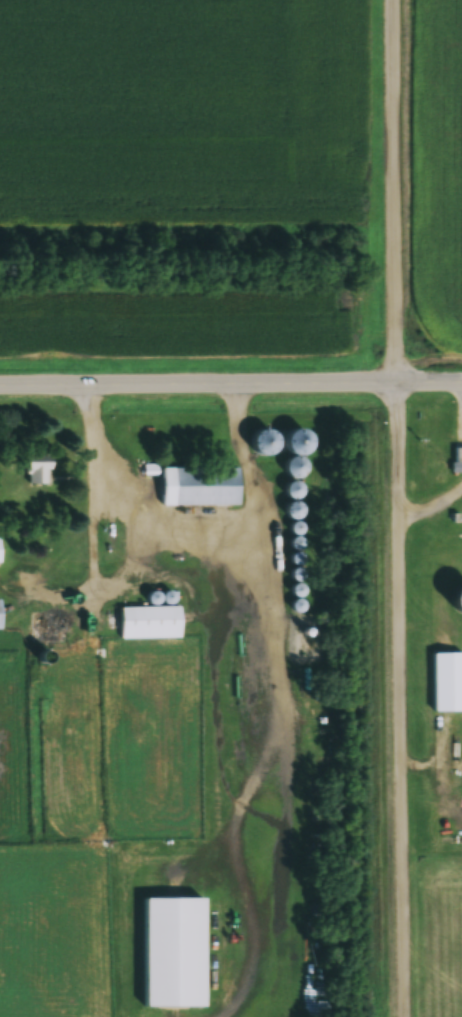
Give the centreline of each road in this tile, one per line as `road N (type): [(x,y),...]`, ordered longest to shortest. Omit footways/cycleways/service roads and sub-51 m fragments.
road 1 (residential): [(410,1016),(396,0)]
road 2 (residential): [(0,387),(461,383)]

